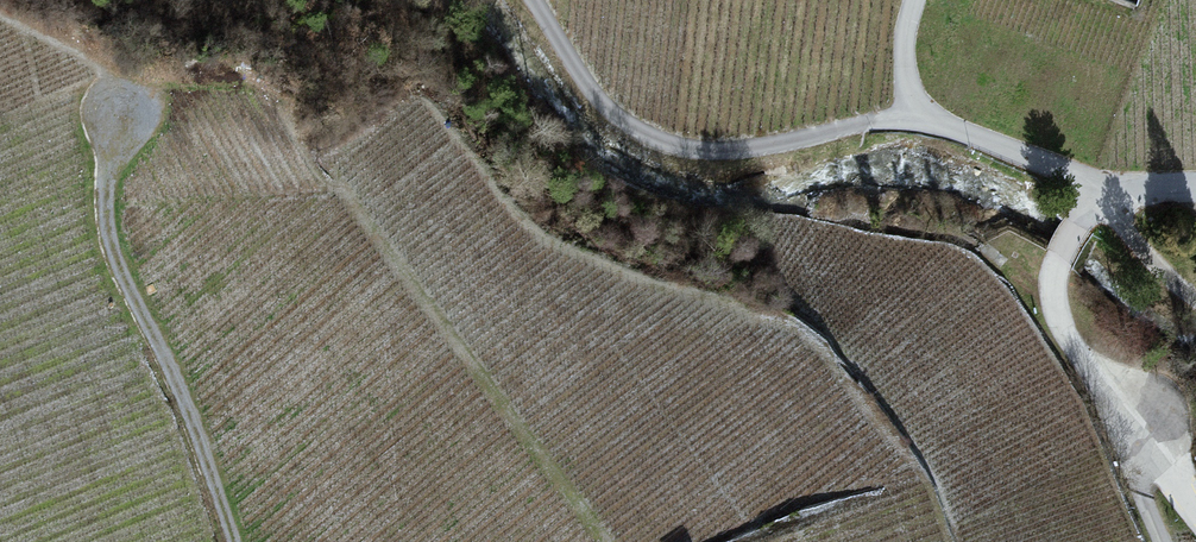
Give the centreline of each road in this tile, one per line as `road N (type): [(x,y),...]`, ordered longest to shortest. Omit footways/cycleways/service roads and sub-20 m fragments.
road 1 (track): [(529,0),(594,98),(664,145),(746,152),(918,118)]
road 2 (track): [(239,541),(193,409),(105,247),(105,157),(117,118)]
road 3 (unclassified): [(1118,432),(1048,319),(1049,267),(1111,196)]

